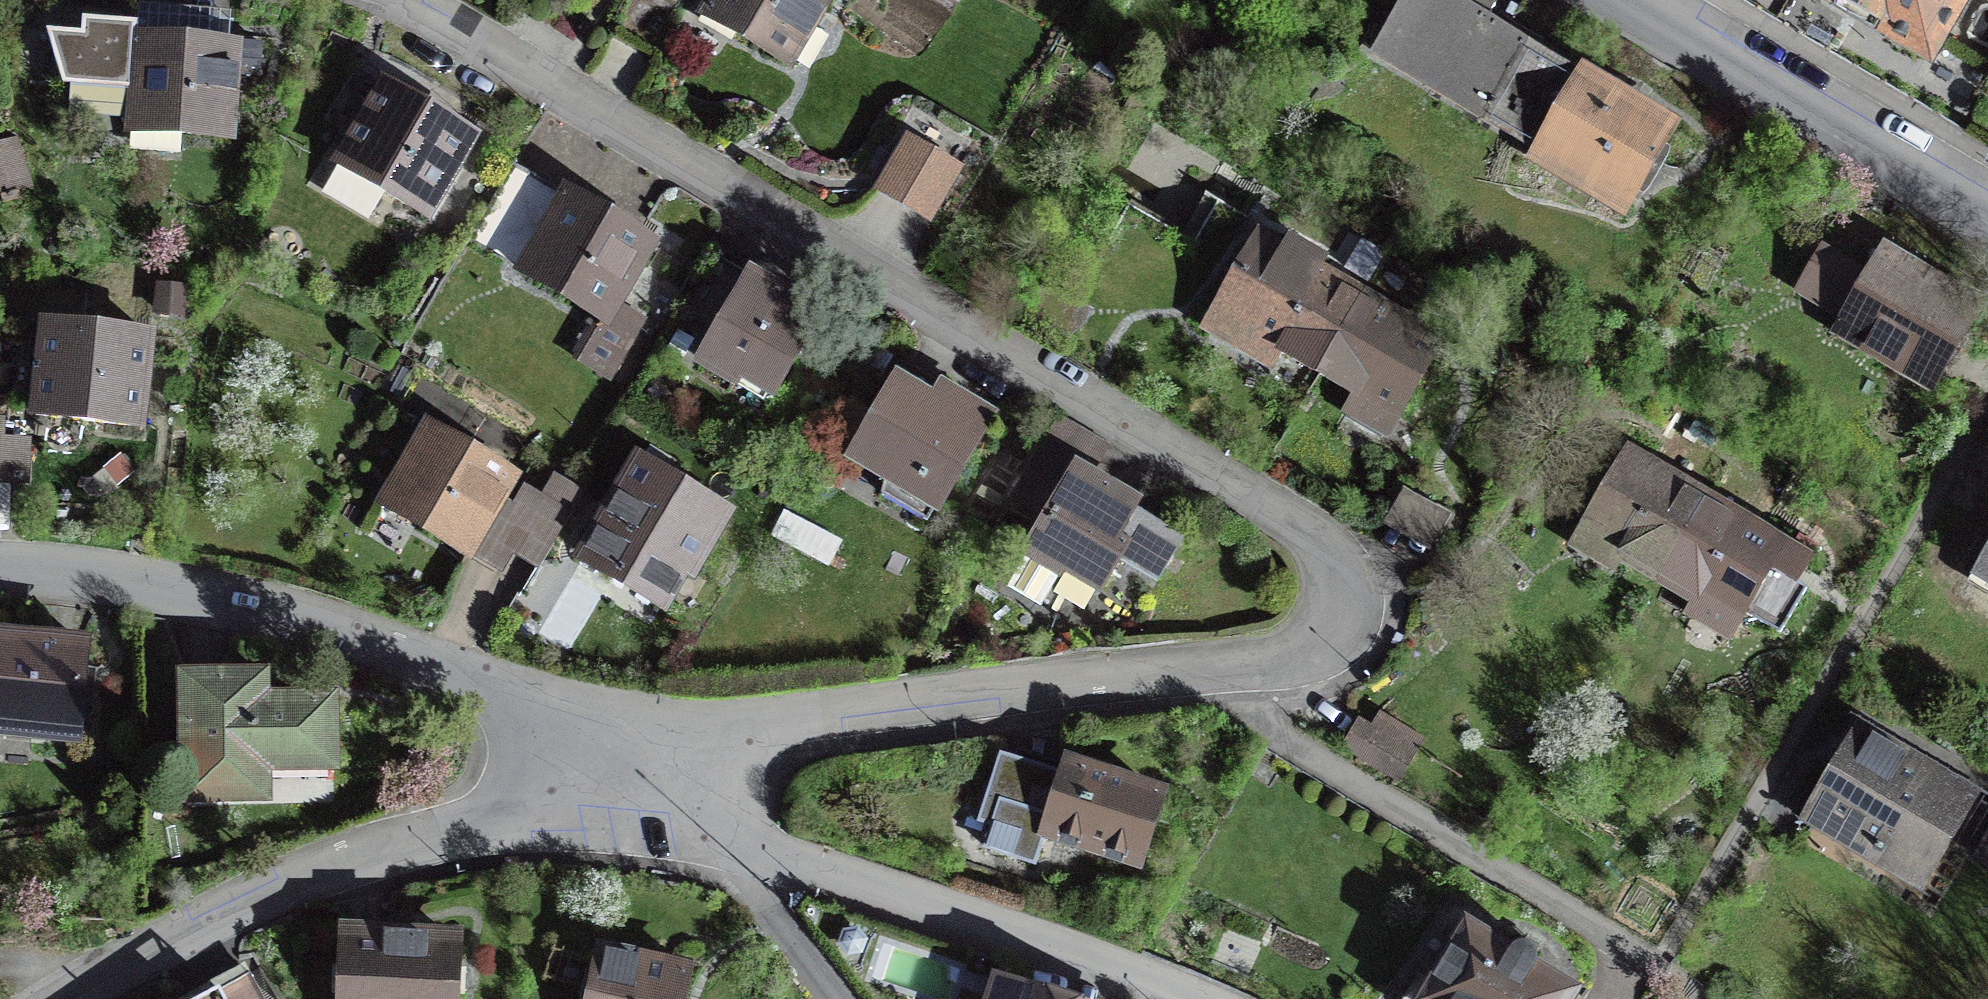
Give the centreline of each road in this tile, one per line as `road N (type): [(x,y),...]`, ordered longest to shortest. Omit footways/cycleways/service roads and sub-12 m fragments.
road 1 (residential): [(397,0),(1295,523),(1327,551),(1343,585),(1343,617),(1328,642),(1297,658),(750,724),(608,765)]
road 2 (residential): [(0,567),(77,573),(245,608),(460,669),(608,765)]
road 3 (residential): [(608,765),(795,859),(1192,998)]
road 4 (residential): [(608,765),(247,903),(79,998)]
road 5 (residential): [(1619,0),(1987,214)]
road 6 (residential): [(608,765),(771,901),(838,998)]

